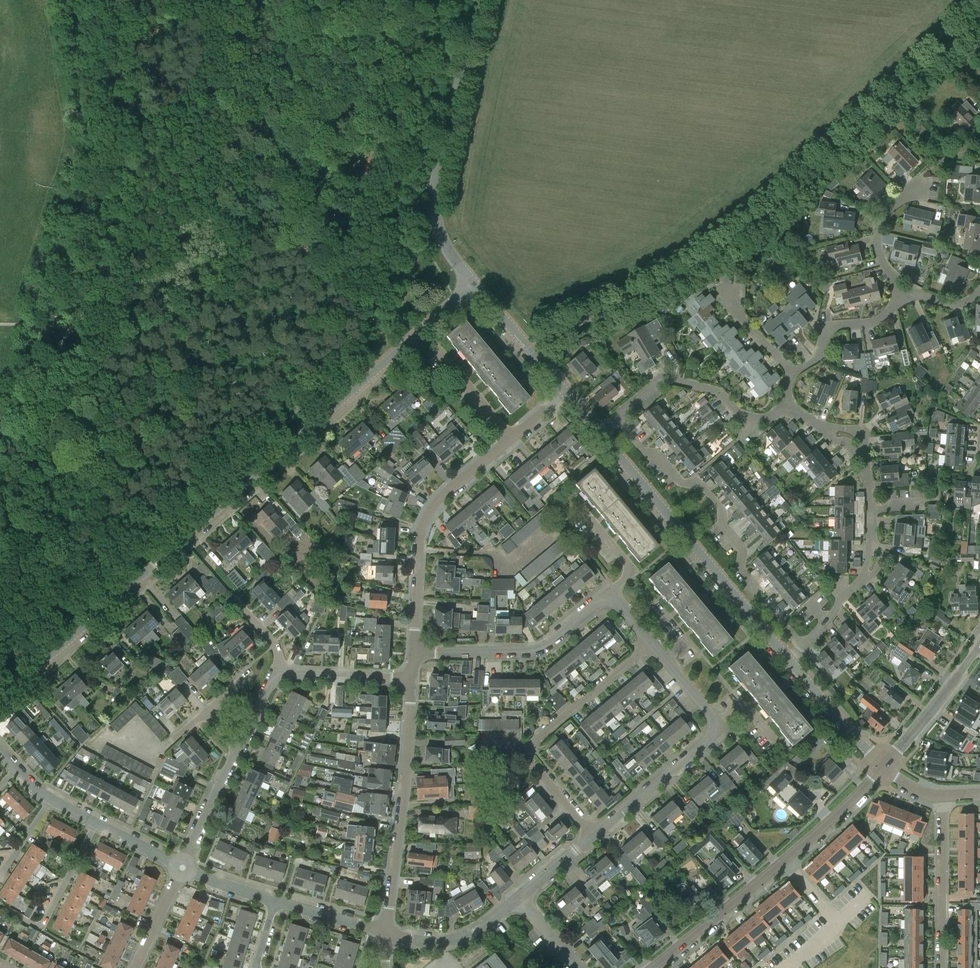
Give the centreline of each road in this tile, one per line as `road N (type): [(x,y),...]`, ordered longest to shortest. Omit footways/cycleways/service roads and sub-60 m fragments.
road 1 (residential): [(0,699),(475,285)]
road 2 (residential): [(807,645),(788,634),(741,574),(742,548),(704,488),(679,481),(615,416)]
road 3 (tertiary): [(652,967),(828,823),(883,766)]
road 4 (tertiary): [(475,285),(446,246),(434,198),(479,0)]
road 5 (tertiary): [(790,661),(598,431)]
road 6 (residential): [(650,643),(609,595),(539,649),(413,651)]
road 7 (residential): [(592,836),(715,727),(650,643)]
road 8 (residential): [(592,836),(528,750),(650,643)]
road 9 (residential): [(385,932),(411,679)]
road 10 (residential): [(413,651),(423,526),(443,495),(509,439)]
road 11 (residential): [(615,416),(660,379),(721,393),(739,414),(766,419),(782,403)]
road 12 (residential): [(941,967),(942,796)]
road 13 (residential): [(0,906),(43,923),(96,823)]
road 14 (tertiary): [(883,766),(979,645)]
road 15 (residential): [(906,299),(878,252),(877,235),(881,219),(917,190),(919,177)]
road 16 (residential): [(385,932),(453,940),(518,897)]
road 17 (residential): [(795,375),(816,360),(835,327),(880,321),(906,299)]
road 18 (tertiary): [(883,766),(790,661)]
road 19 (tertiary): [(565,392),(475,285)]
road 20 (residential): [(182,868),(239,745)]
road 21 (residential): [(279,677),(411,679)]

